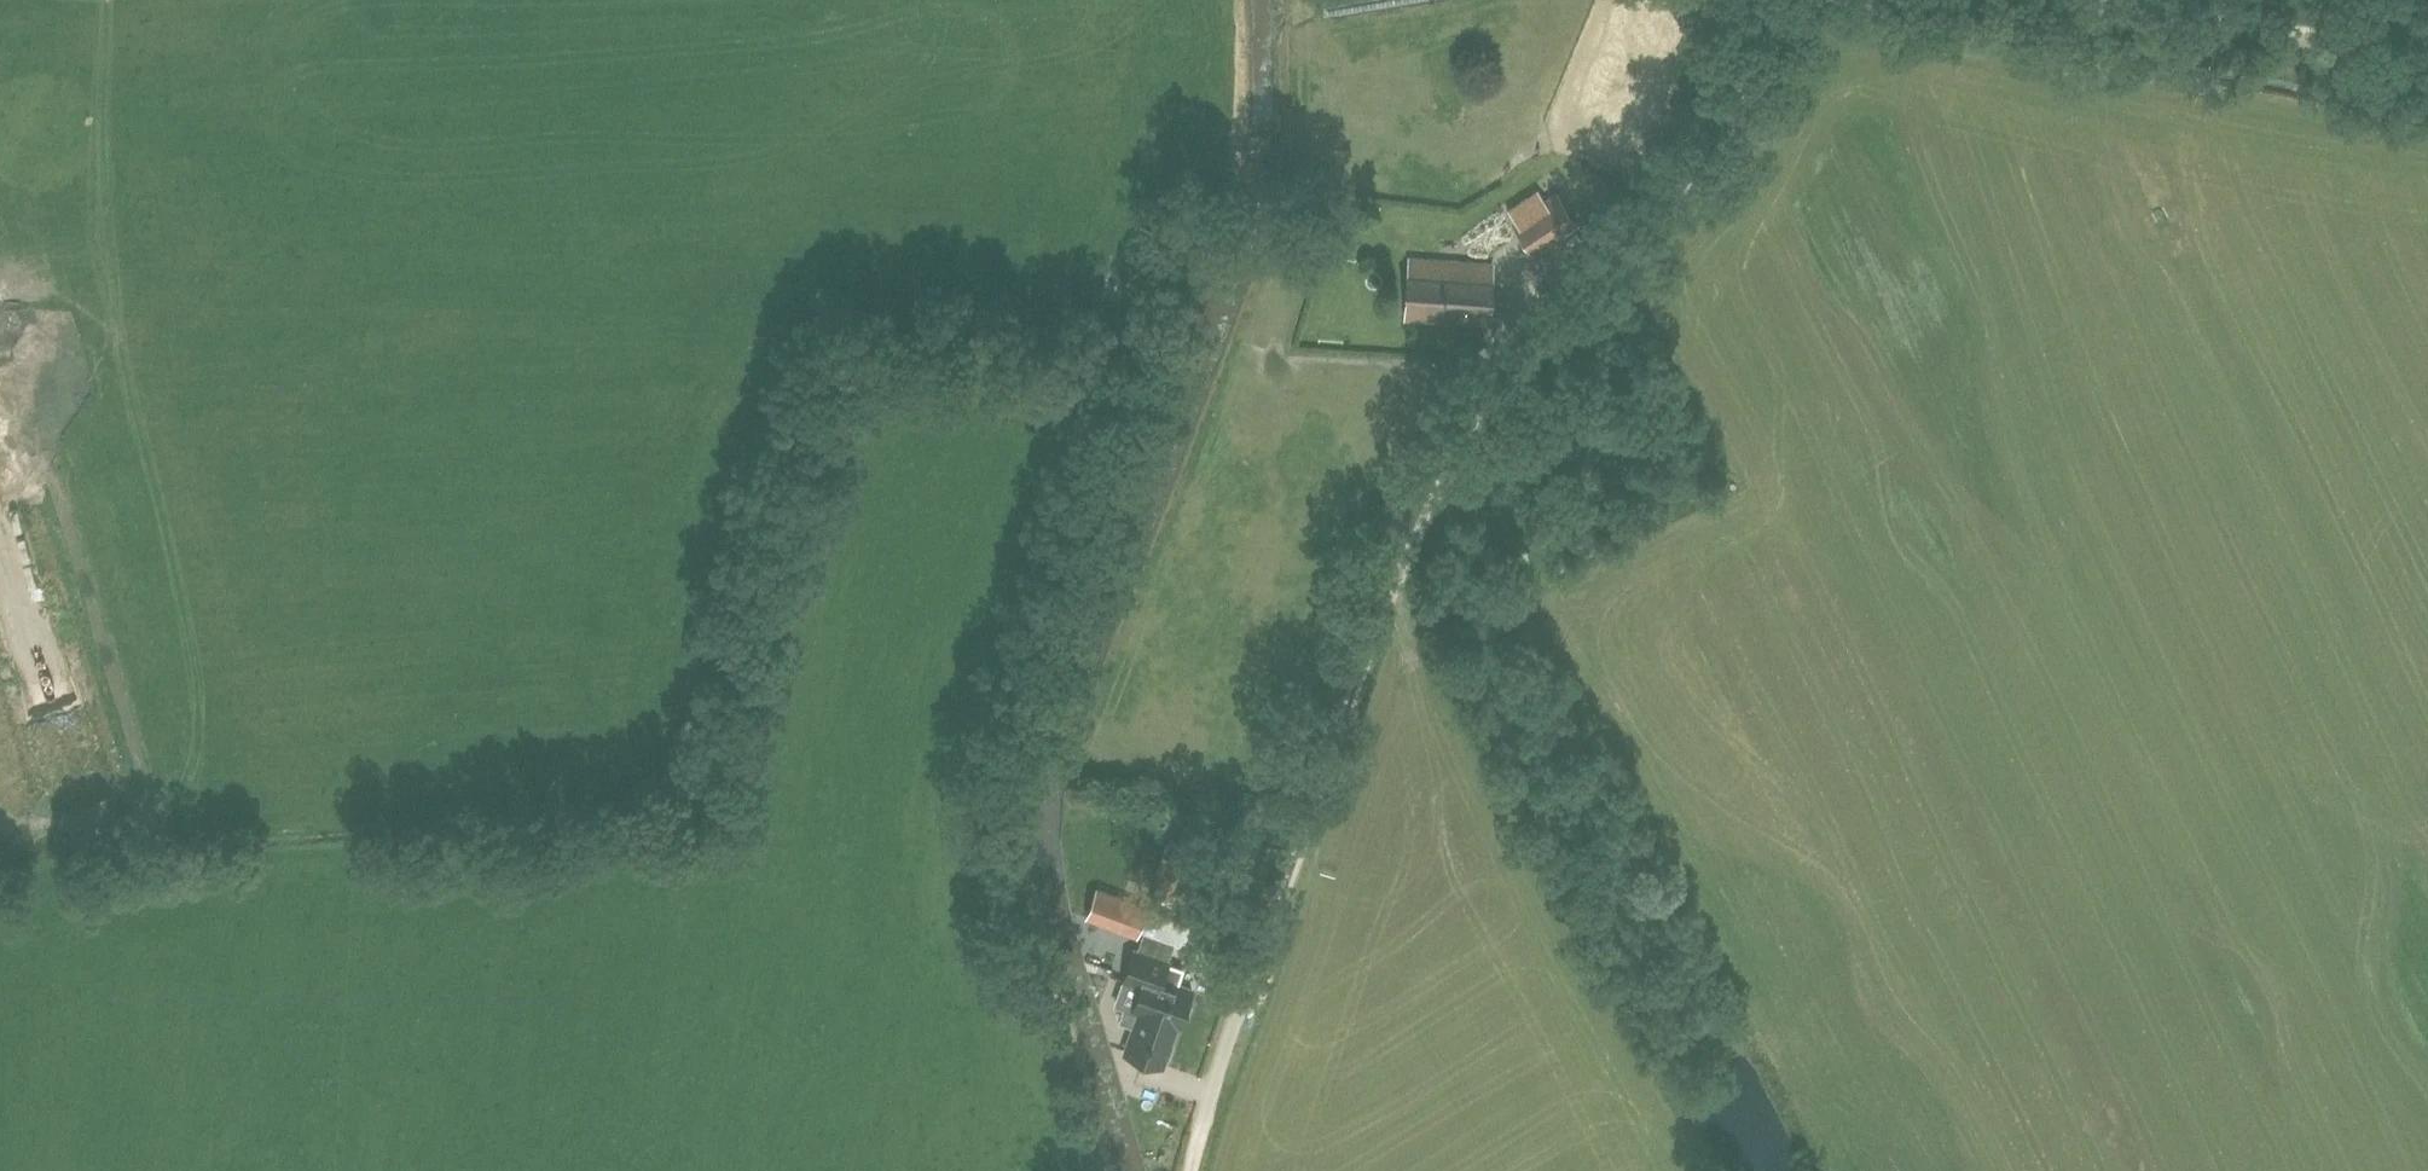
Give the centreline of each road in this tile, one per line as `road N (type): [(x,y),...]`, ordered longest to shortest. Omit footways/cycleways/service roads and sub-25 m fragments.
road 1 (track): [(1193,1170),(1248,988),(1388,616),(1505,379),(1549,313),(1639,235),(1723,135),(1769,0)]
road 2 (track): [(2427,61),(2109,0)]

